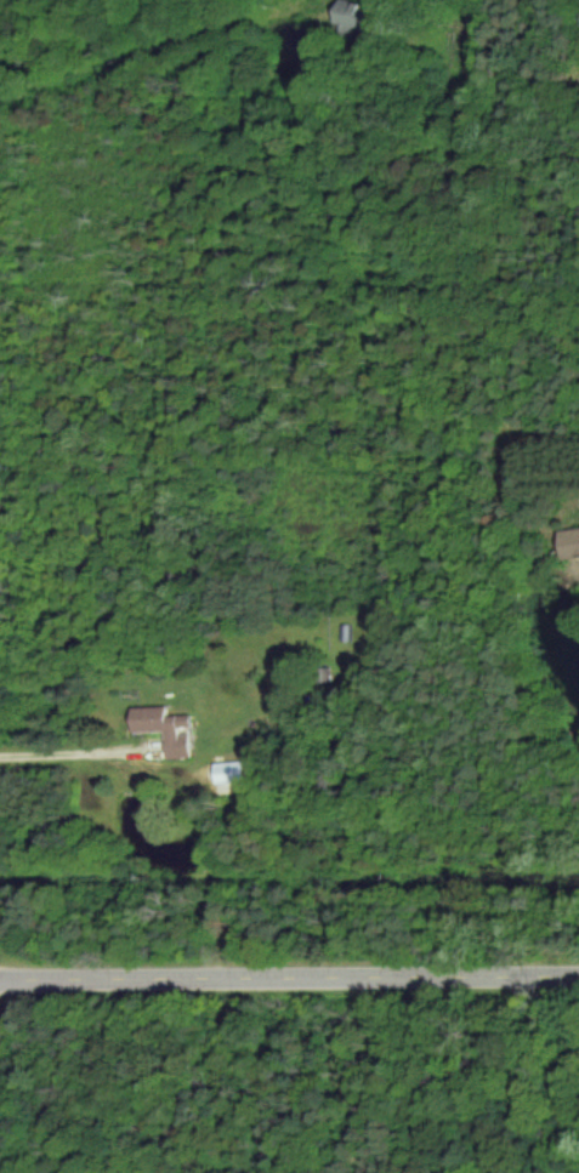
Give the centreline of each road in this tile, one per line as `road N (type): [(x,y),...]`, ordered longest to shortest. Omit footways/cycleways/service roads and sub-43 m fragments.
road 1 (tertiary): [(0,979),(578,975)]

